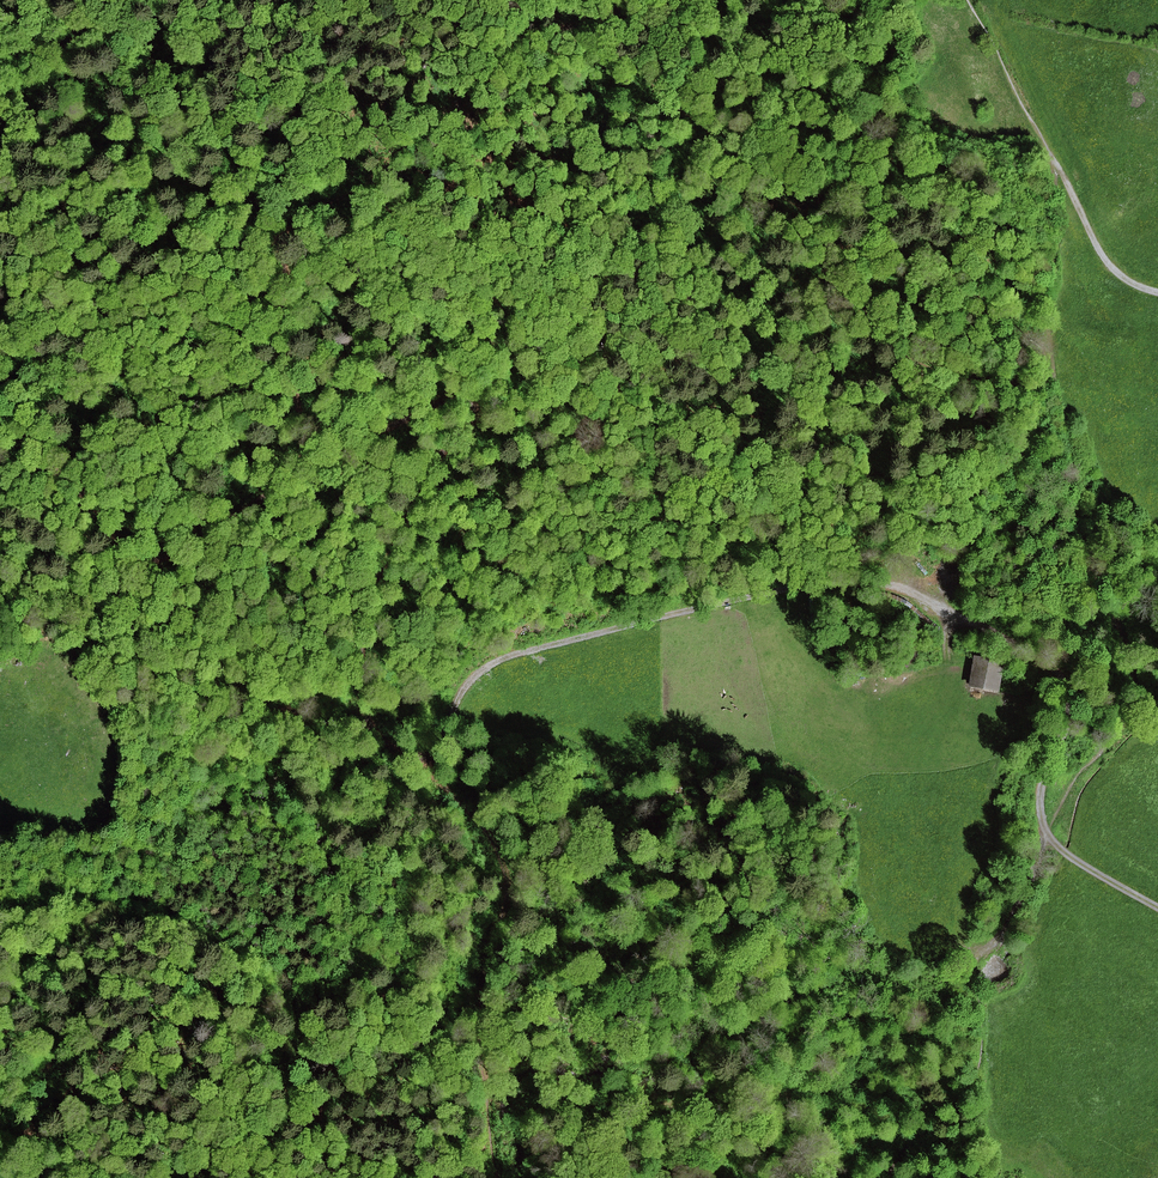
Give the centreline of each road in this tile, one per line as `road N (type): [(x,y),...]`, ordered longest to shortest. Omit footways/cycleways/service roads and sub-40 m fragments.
road 1 (track): [(1157,908),(1083,866),(1041,820),(1039,783),(1074,704),(1065,681),(992,630),(923,596),(866,584),(760,593),(497,661),(461,689),(438,742),(412,751),(386,735),(366,697),(362,602),(438,455),(475,414),(473,405),(438,404),(311,456),(207,537),(143,561),(29,446),(0,365)]
road 2 (track): [(311,456),(285,358),(274,231),(254,198),(203,158),(149,139),(89,80)]
road 3 (track): [(425,751),(496,842),(504,865),(507,896),(487,953),(480,1039),(499,1177)]
road 4 (track): [(254,1177),(291,1125),(300,1065),(298,1017),(270,950)]
road 5 (track): [(1157,293),(1105,259),(1049,152)]
road 6 (track): [(1054,376),(1001,381),(916,359)]

